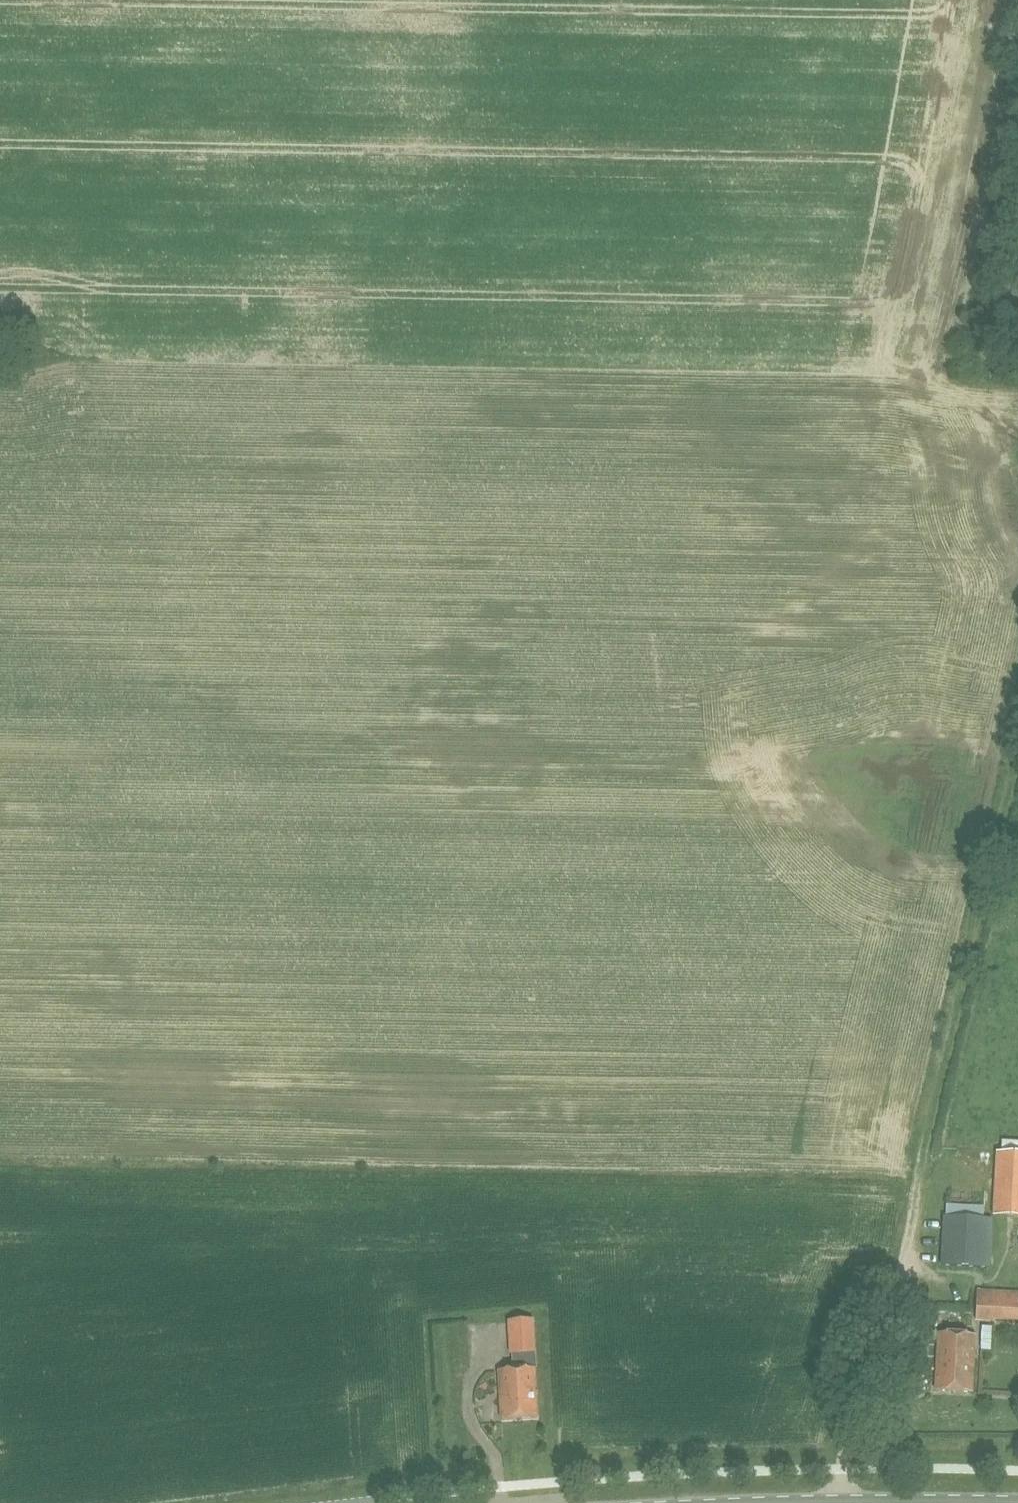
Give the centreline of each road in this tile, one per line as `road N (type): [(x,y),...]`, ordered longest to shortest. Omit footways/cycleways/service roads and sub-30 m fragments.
road 1 (track): [(1017,772),(900,1272)]

